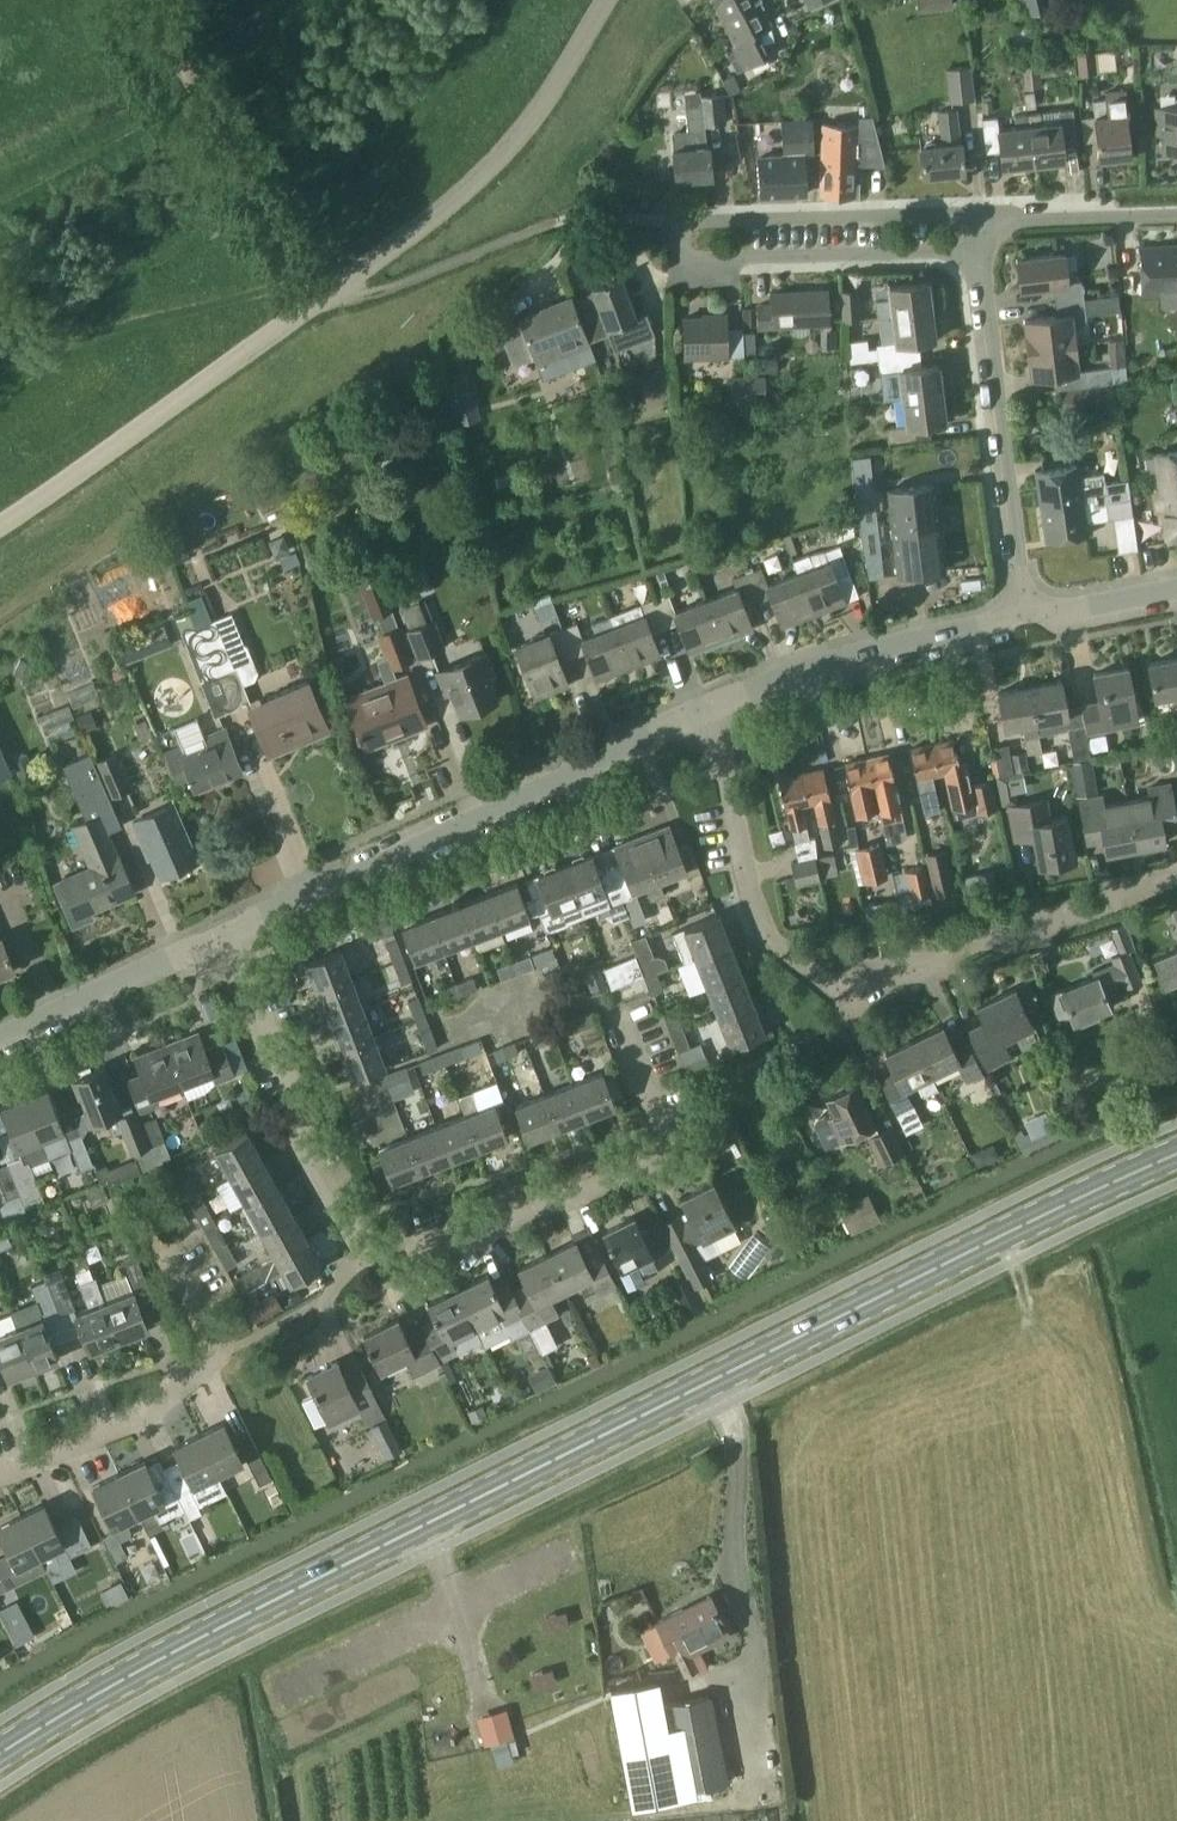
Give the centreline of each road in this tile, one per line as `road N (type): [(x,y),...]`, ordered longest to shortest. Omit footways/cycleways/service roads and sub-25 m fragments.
road 1 (primary): [(0,1759),(319,1582),(1176,1158)]
road 2 (residential): [(614,1015),(653,1105),(670,1112),(652,1158),(566,1201),(460,1239),(363,1256),(301,1151),(296,1092),(277,1049),(261,1037),(222,938)]
road 3 (residential): [(1176,877),(1032,935),(992,933),(863,993),(842,993),(772,940),(747,887),(722,761),(703,712)]
road 4 (unclassified): [(222,938),(703,712)]
road 5 (unclassified): [(324,296),(440,222),(503,164),(555,94),(608,0)]
road 6 (unclassified): [(0,528),(324,296)]
road 7 (residential): [(161,1247),(218,1354),(141,1419),(0,1474)]
road 8 (residential): [(980,251),(1028,615)]
road 9 (track): [(324,296),(144,0)]
road 10 (residential): [(673,221),(676,262),(980,251)]
road 11 (unclassified): [(703,712),(844,656),(1028,615)]
road 12 (residential): [(994,226),(959,213),(673,221)]
road 13 (unclassified): [(0,1044),(222,938)]
road 14 (unclassified): [(555,222),(384,292),(324,296)]
road 15 (track): [(199,90),(0,195)]
road 16 (residential): [(994,226),(1013,219),(1176,215)]
road 17 (unclassified): [(1028,615),(1176,587)]

